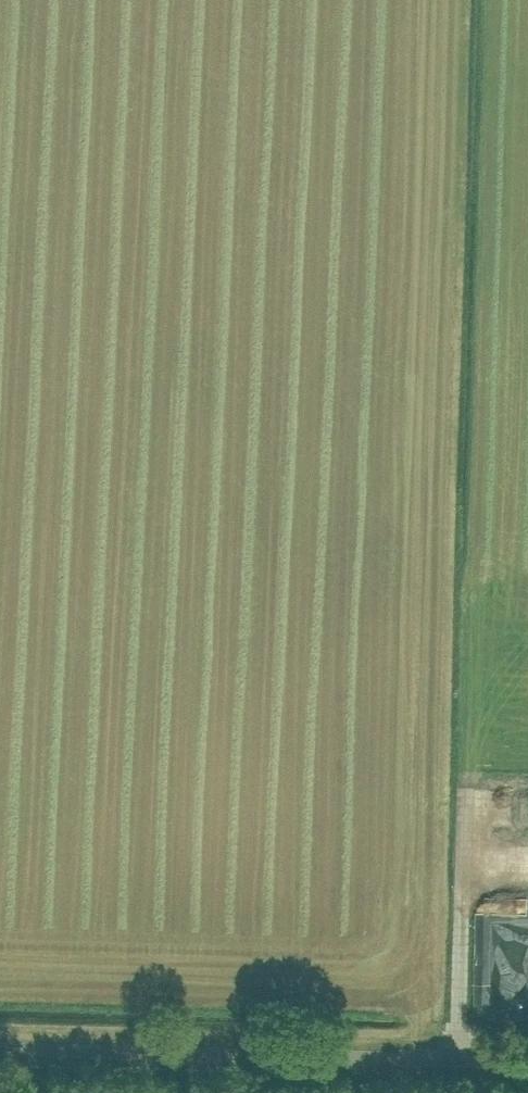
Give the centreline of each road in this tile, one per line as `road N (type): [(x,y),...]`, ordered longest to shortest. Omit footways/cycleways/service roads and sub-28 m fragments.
road 1 (unclassified): [(527,1061),(0,1049)]

